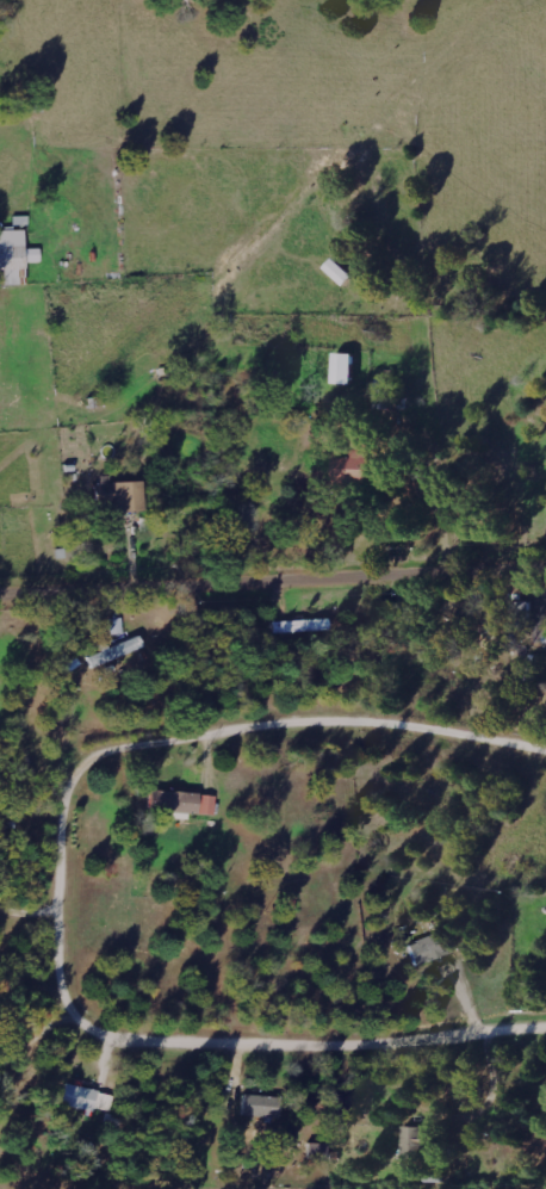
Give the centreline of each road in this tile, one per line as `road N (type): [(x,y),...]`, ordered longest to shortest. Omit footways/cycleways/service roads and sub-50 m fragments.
road 1 (residential): [(545,1018),(337,1036),(117,1026),(95,1015),(80,993),(72,943),(80,776),(108,742),(331,714),(445,720),(545,739)]
road 2 (residential): [(0,597),(545,570)]

